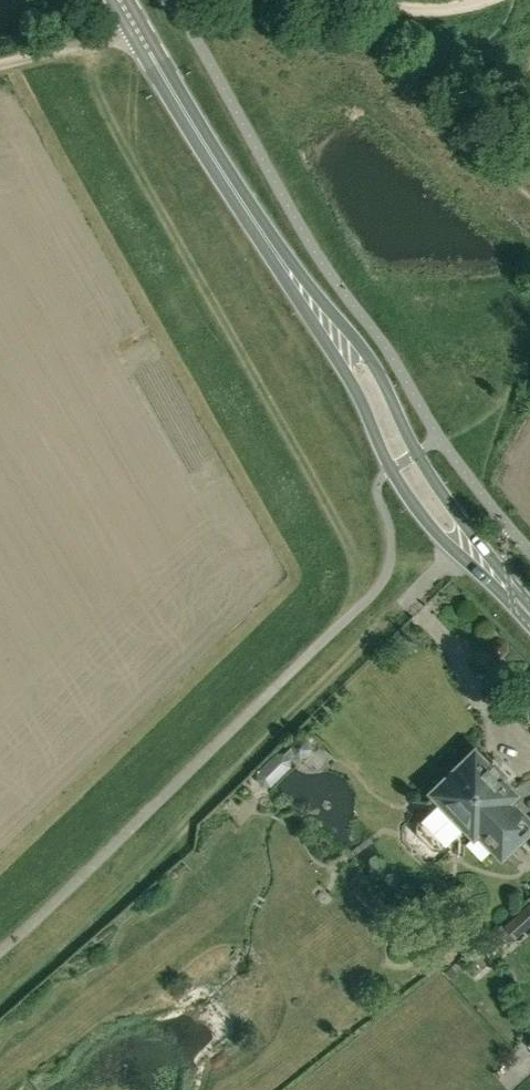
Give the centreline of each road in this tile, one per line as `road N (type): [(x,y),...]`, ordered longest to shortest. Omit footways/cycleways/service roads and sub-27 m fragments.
road 1 (primary): [(245,206),(348,372),(392,471),(442,536),(529,624)]
road 2 (primary): [(529,611),(460,521),(365,357),(245,206)]
road 3 (primary): [(245,206),(121,0)]
road 4 (track): [(0,64),(139,31)]
road 5 (track): [(479,0),(413,10),(346,0)]

